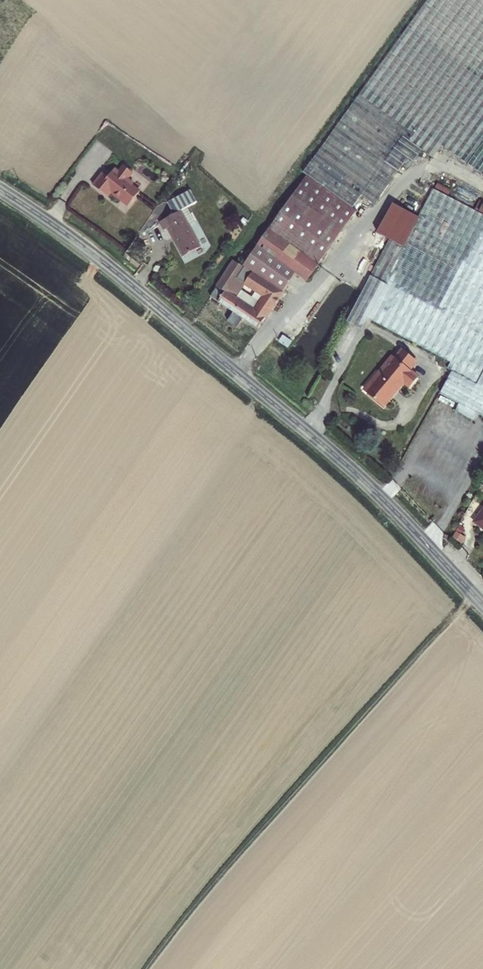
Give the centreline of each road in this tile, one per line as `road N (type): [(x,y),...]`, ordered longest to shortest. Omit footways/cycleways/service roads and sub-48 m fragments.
road 1 (tertiary): [(482,605),(323,445),(99,259),(0,190)]

